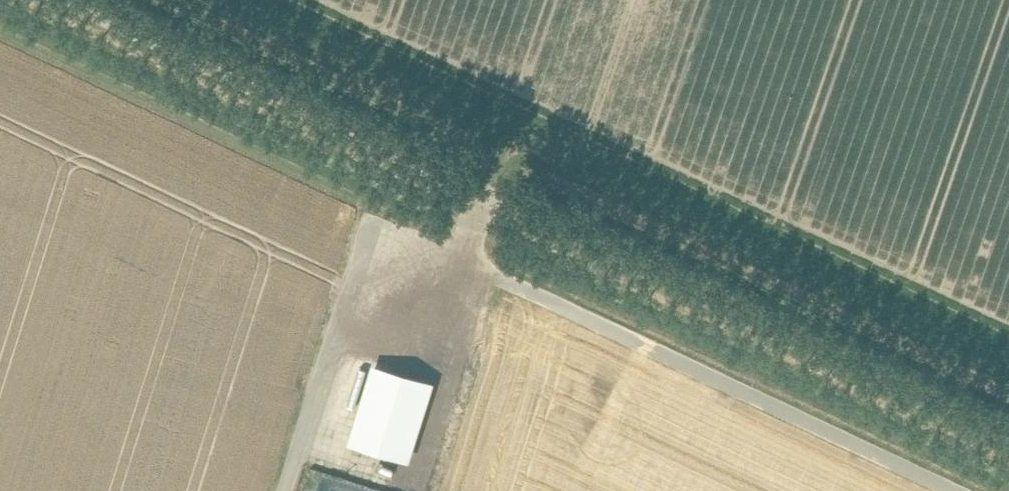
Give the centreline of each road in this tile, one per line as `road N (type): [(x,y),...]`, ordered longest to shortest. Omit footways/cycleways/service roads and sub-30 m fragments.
road 1 (unclassified): [(1008,446),(61,0)]
road 2 (track): [(184,0),(1008,386)]
road 3 (track): [(0,35),(362,205),(372,220)]

